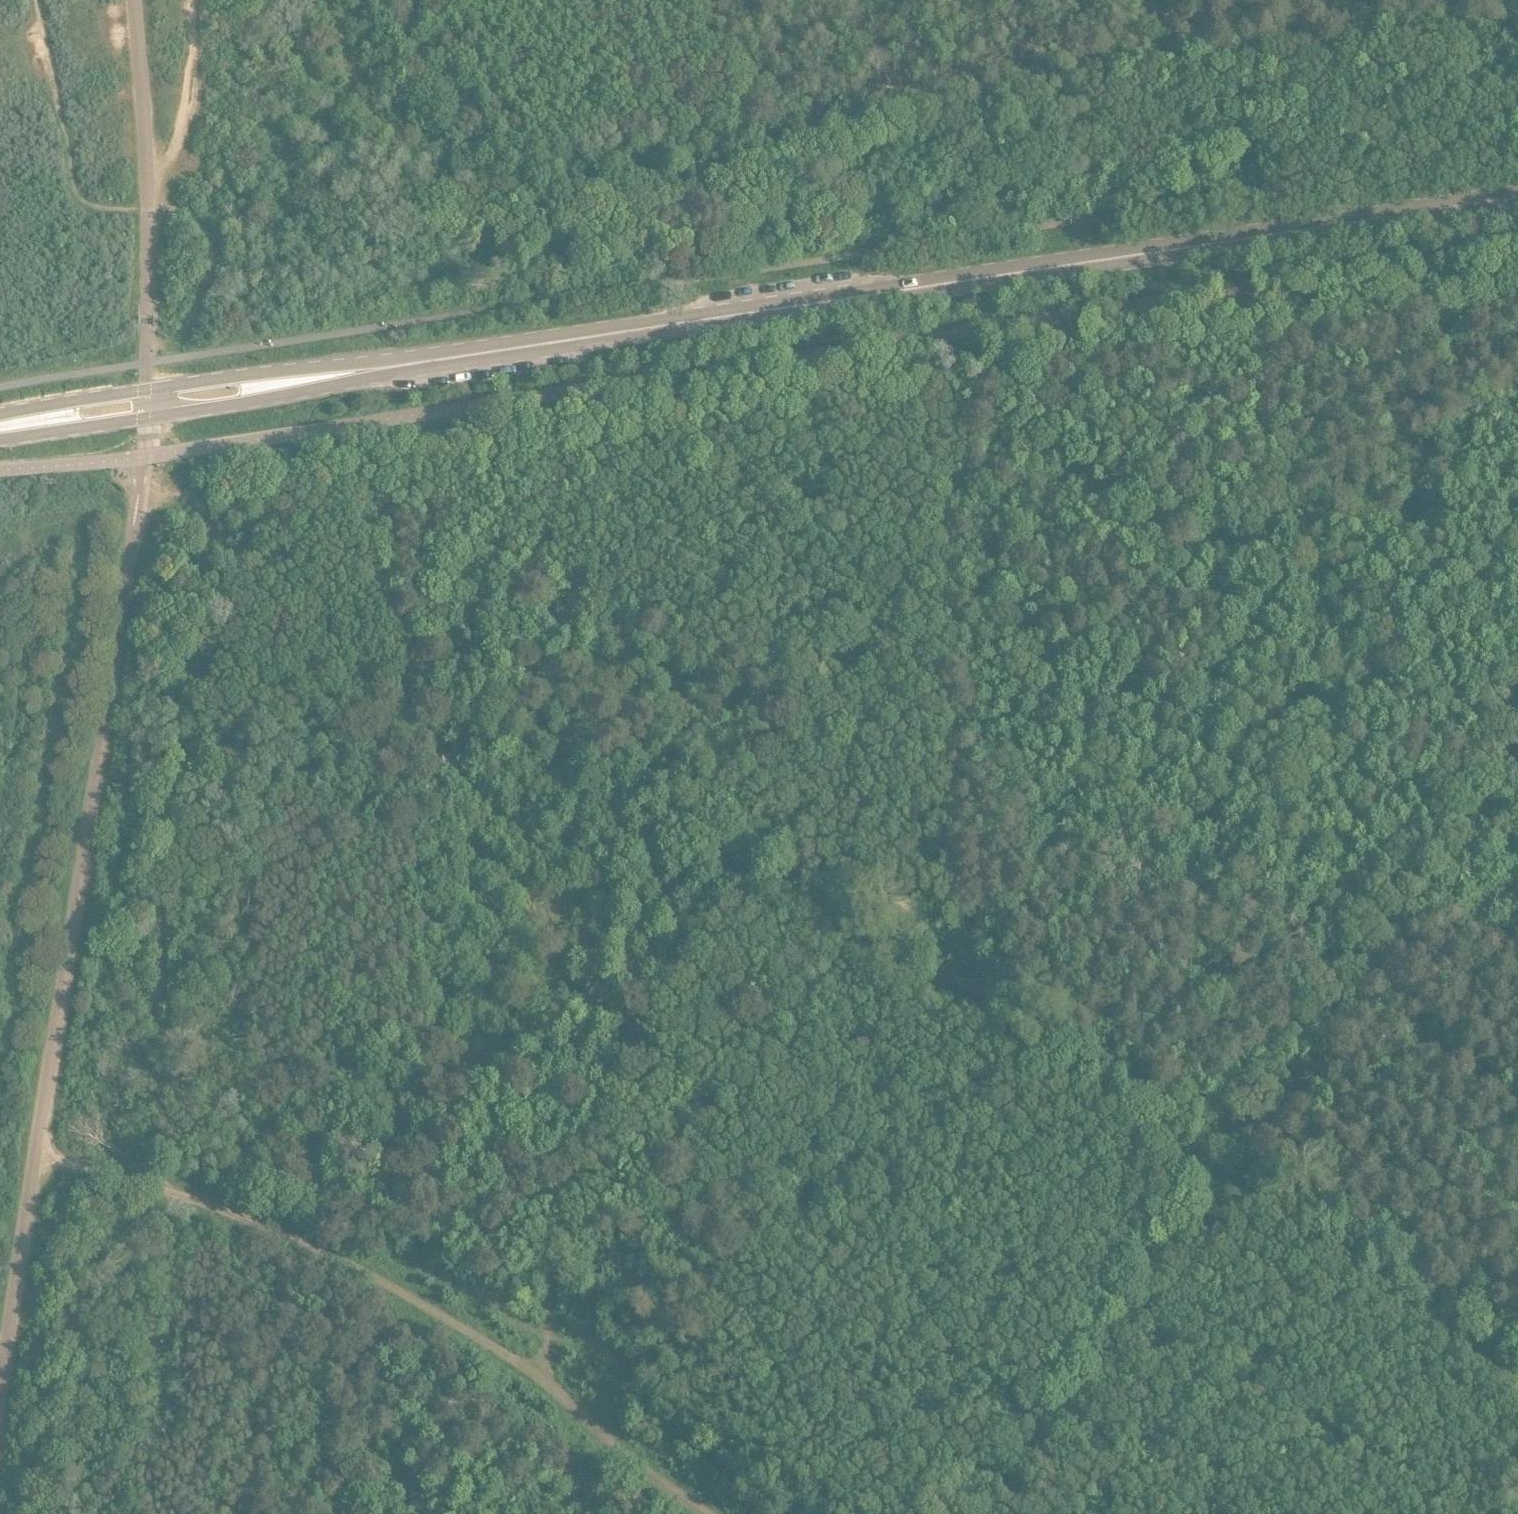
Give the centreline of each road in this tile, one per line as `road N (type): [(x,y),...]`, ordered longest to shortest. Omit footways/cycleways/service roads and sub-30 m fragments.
road 1 (secondary): [(0,428),(1517,199)]

